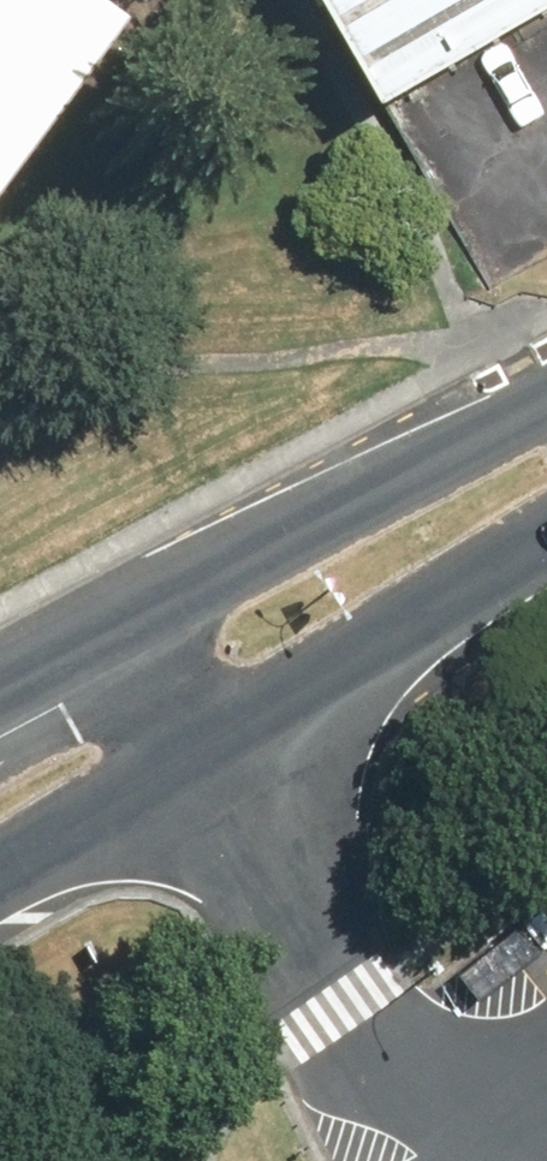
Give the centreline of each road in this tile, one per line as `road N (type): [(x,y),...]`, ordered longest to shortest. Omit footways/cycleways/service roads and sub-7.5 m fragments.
road 1 (secondary): [(546,537),(0,844)]
road 2 (secondary): [(0,669),(546,378)]

